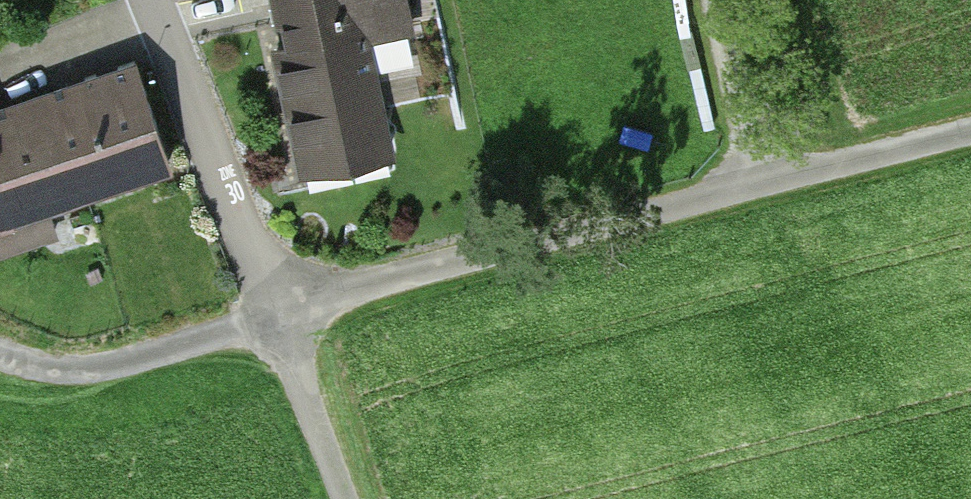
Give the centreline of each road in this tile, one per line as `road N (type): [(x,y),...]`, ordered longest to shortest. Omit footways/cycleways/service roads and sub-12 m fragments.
road 1 (residential): [(279,318),(740,178),(970,120)]
road 2 (track): [(347,498),(279,318),(92,369),(0,352)]
road 3 (residential): [(279,318),(150,0)]
road 4 (track): [(700,0),(740,178)]

